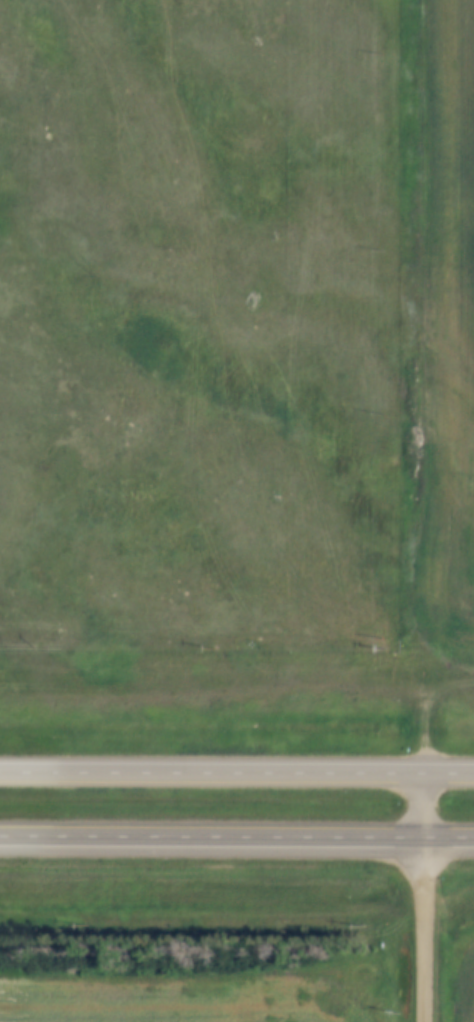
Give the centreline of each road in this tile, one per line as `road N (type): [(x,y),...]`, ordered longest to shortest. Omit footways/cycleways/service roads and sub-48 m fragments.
road 1 (trunk): [(473,773),(0,774)]
road 2 (trunk): [(0,835),(473,836)]
road 3 (residential): [(422,836),(430,1021)]

